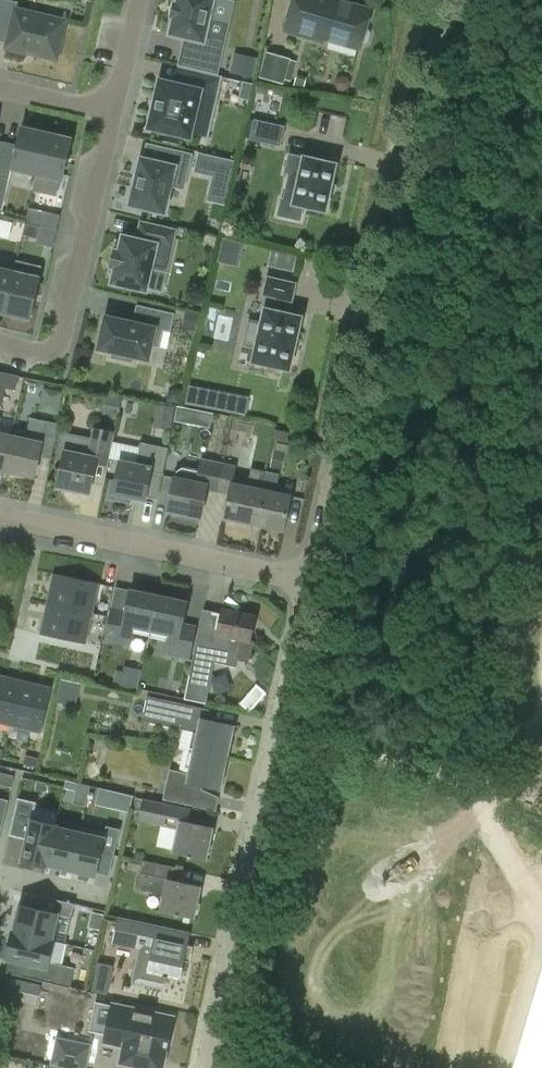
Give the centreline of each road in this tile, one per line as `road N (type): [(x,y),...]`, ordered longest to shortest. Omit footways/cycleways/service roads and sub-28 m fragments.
road 1 (unclassified): [(308,580),(433,0)]
road 2 (unclassified): [(204,1067),(308,580)]
road 3 (residential): [(308,580),(0,516)]
road 4 (residential): [(115,111),(61,339),(38,352),(0,343)]

